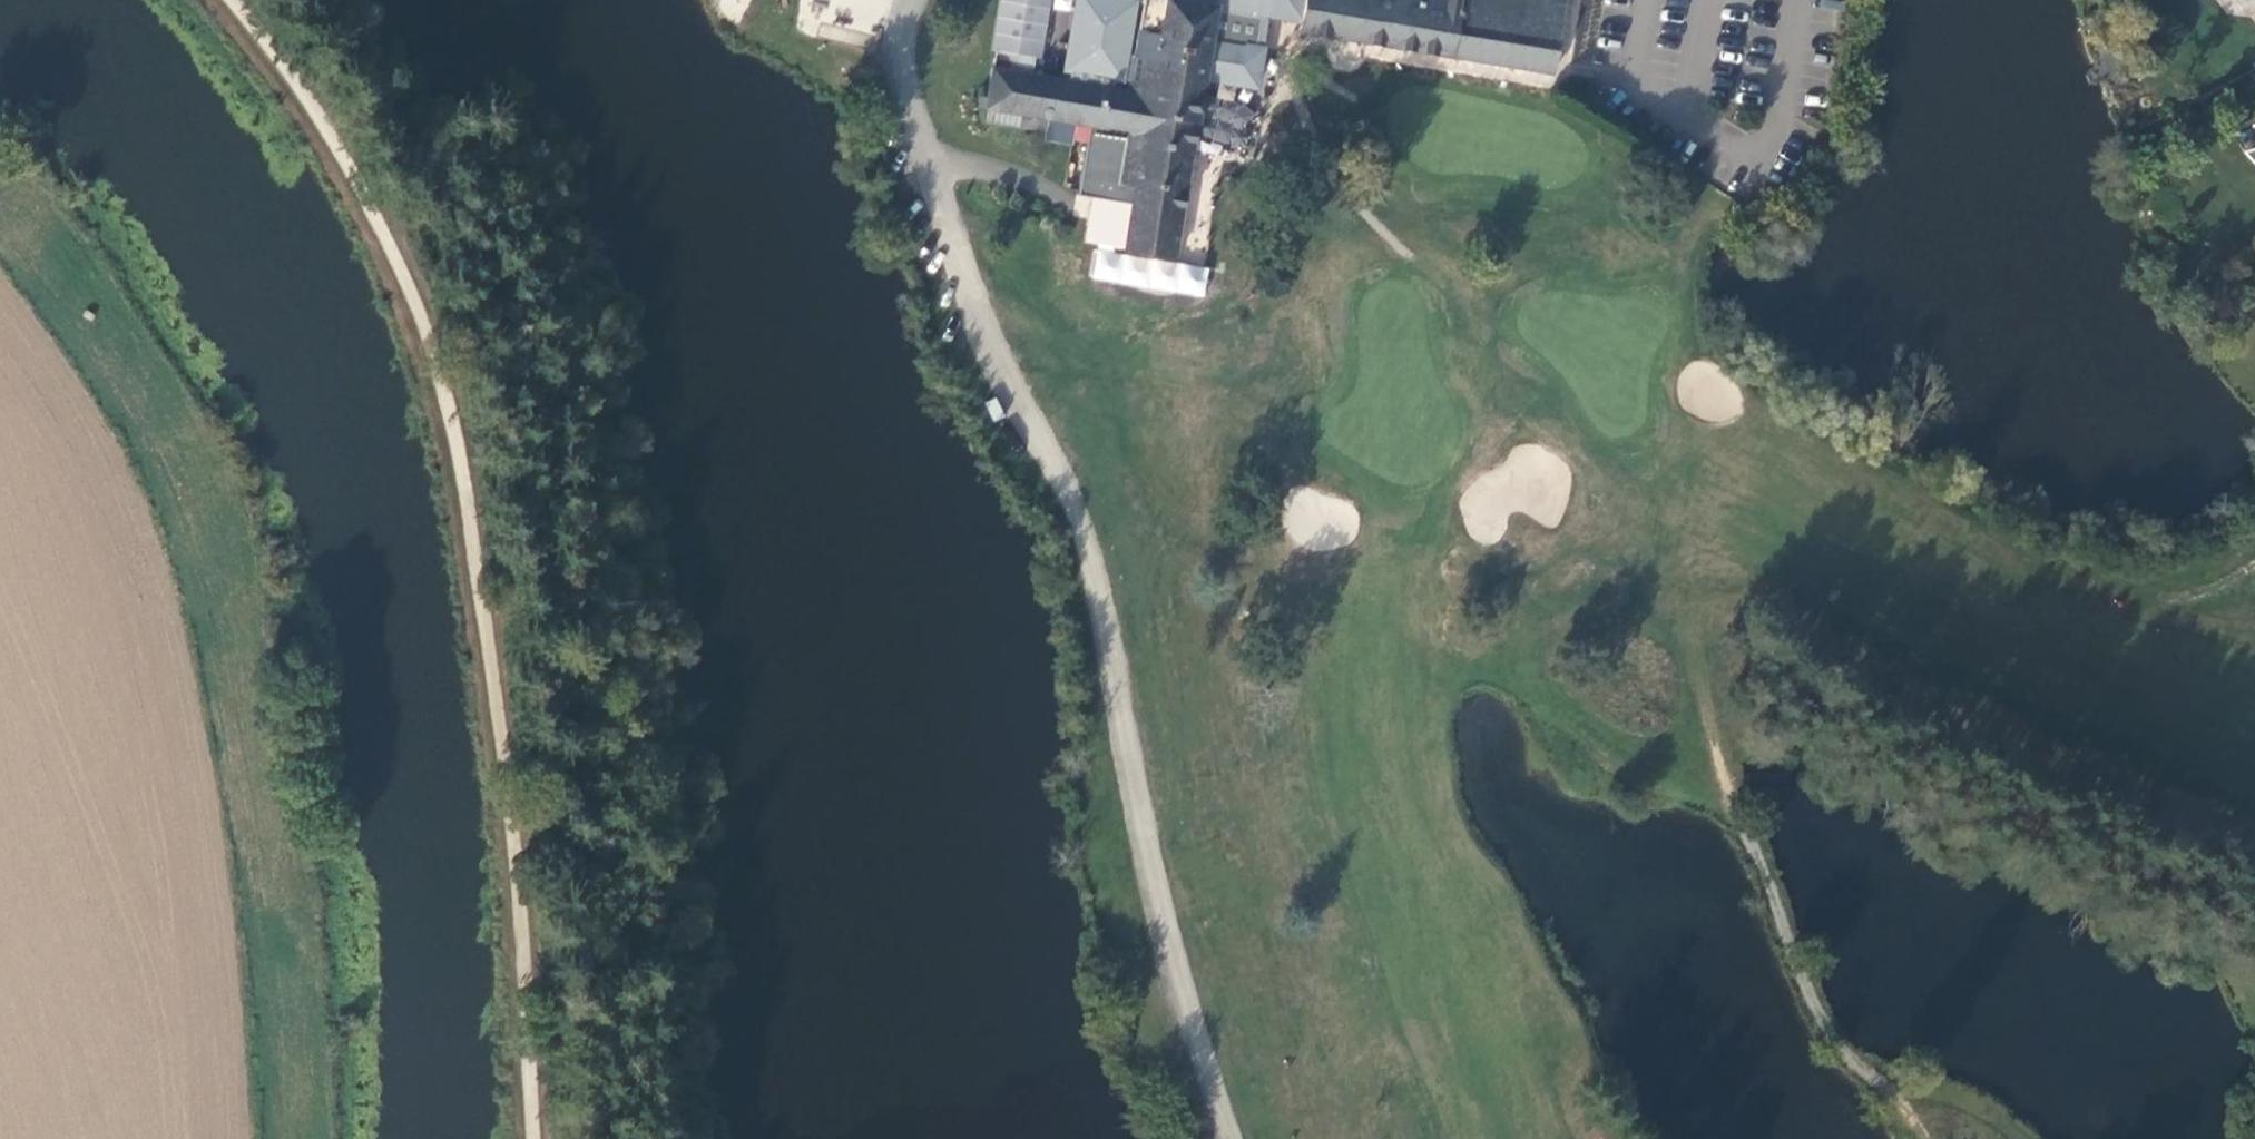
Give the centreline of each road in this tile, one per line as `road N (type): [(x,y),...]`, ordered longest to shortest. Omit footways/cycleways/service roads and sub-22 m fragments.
road 1 (track): [(1231,1138),(1183,984),(1091,536),(980,314),(901,70),(915,0)]

